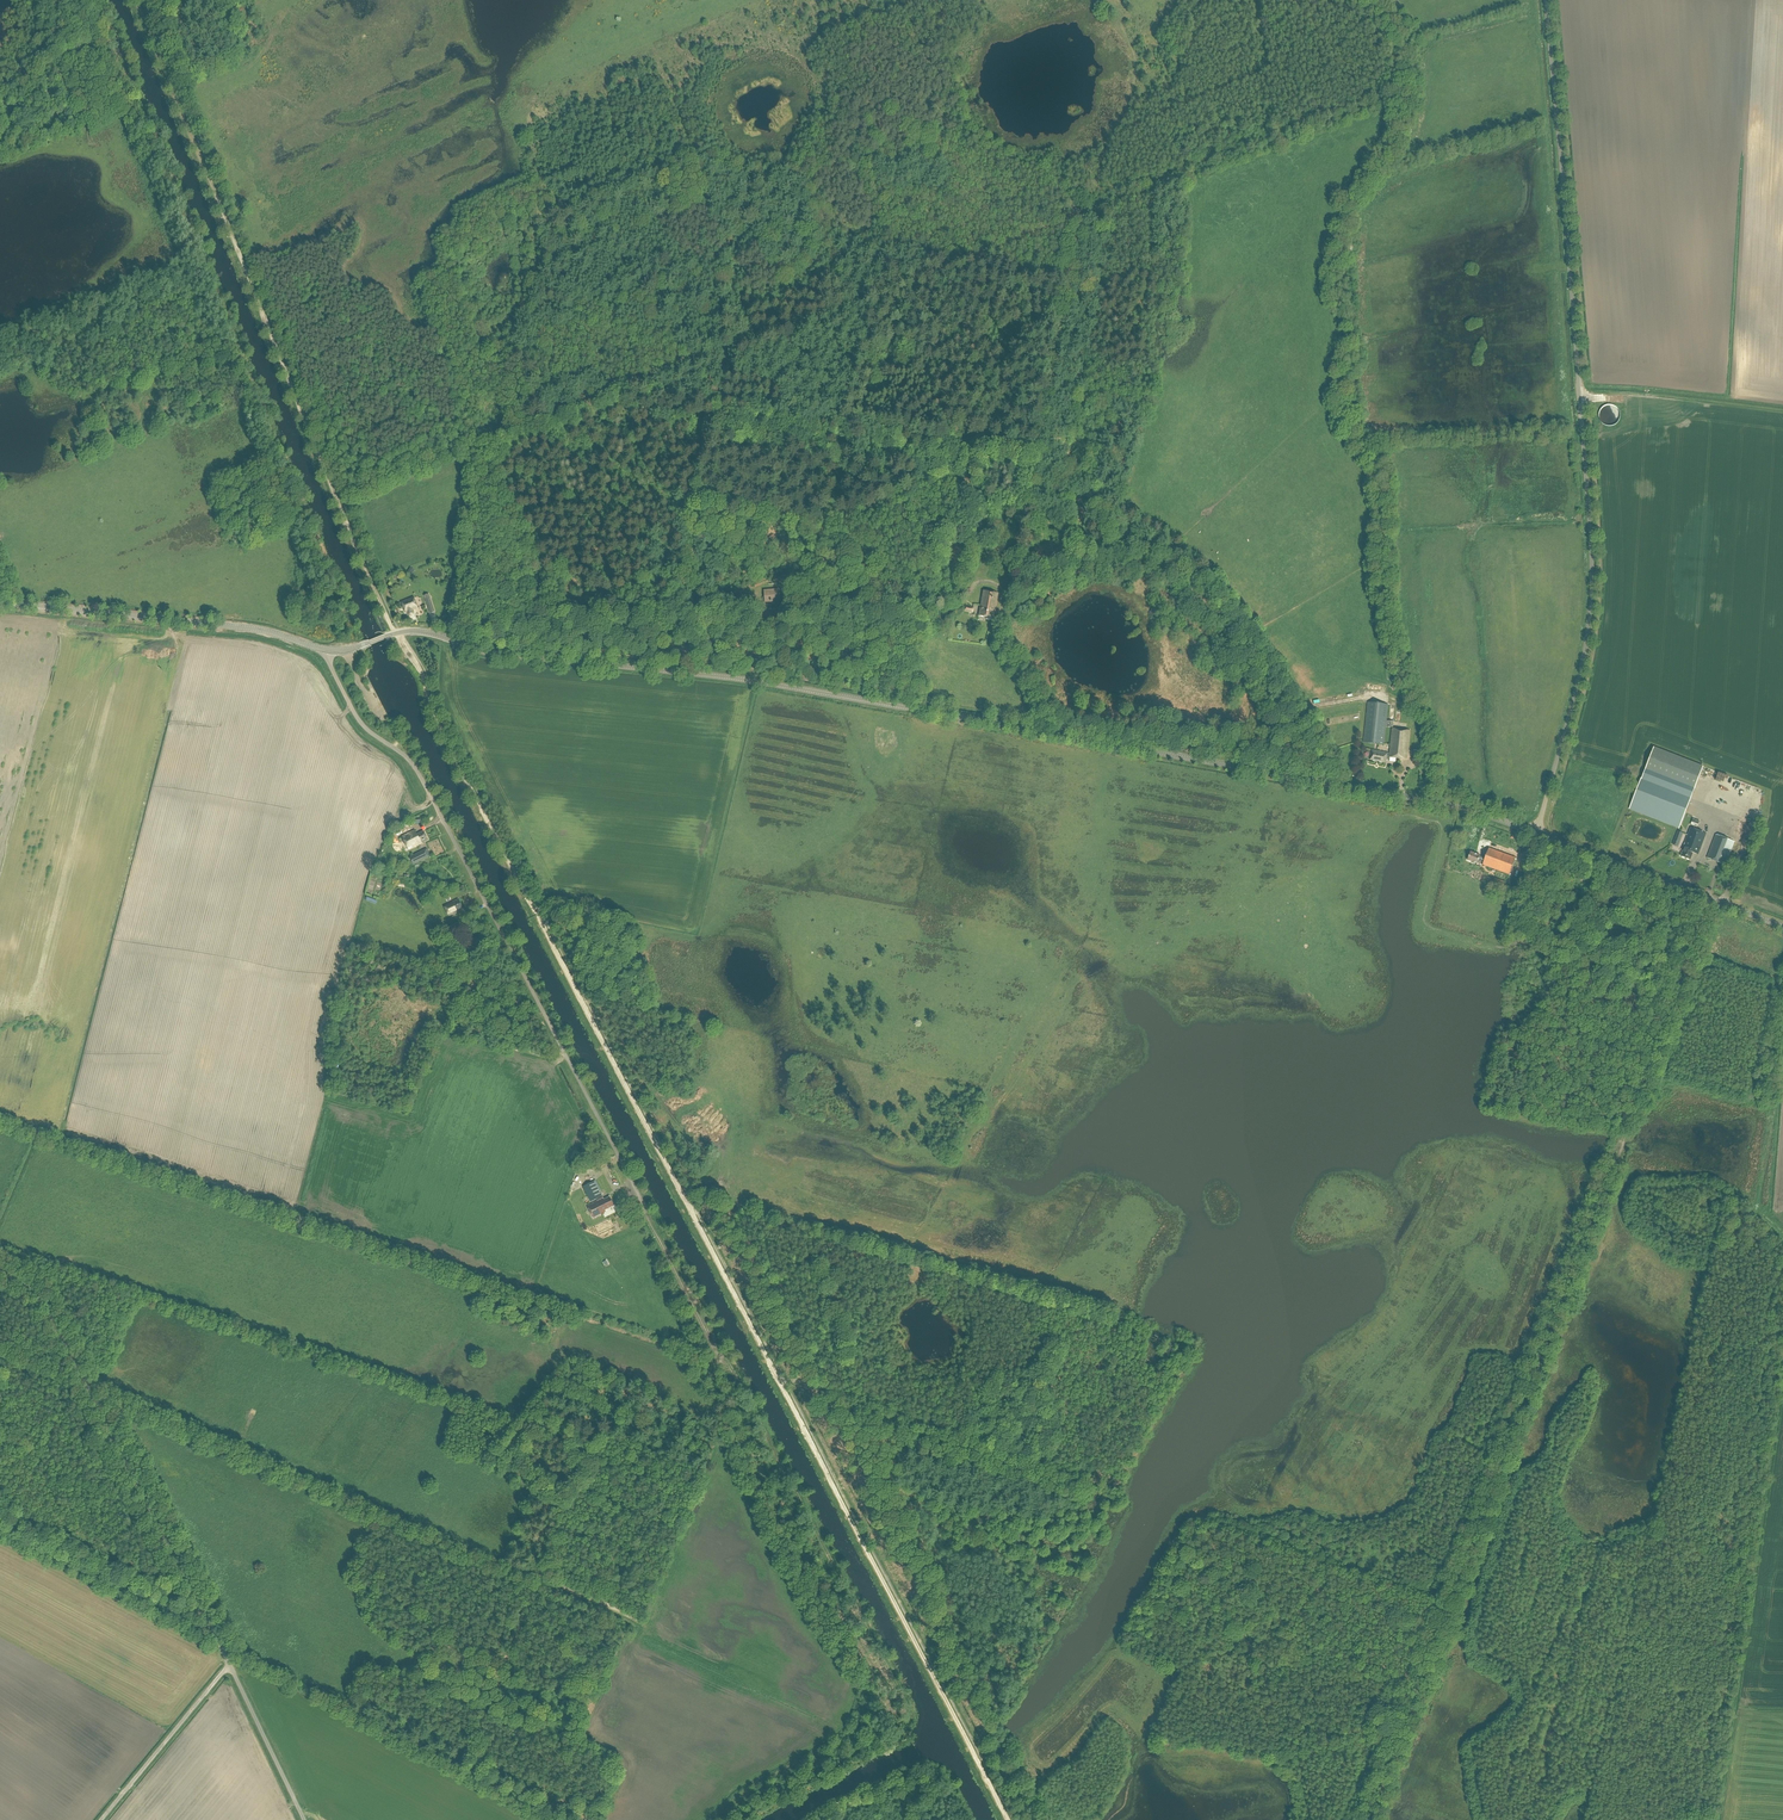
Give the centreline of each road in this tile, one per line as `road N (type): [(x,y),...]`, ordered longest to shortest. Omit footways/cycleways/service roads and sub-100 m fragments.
road 1 (track): [(1008,1819),(440,727),(399,632)]
road 2 (tertiary): [(359,647),(422,632),(513,656),(766,683),(1330,782),(1463,809),(1537,834)]
road 3 (track): [(1710,899),(1371,1819)]
road 4 (unclassified): [(1537,834),(1583,660),(1592,570),(1546,0)]
road 5 (track): [(461,644),(475,637),(923,621),(950,612),(987,581),(1003,594),(1000,640),(1034,701),(1038,731)]
road 6 (track): [(399,632),(138,0)]
road 7 (unclassified): [(651,1224),(415,767),(359,721),(324,651)]
road 8 (track): [(82,1377),(644,1629)]
road 9 (unclassified): [(231,1664),(56,1327),(25,1285),(0,1269)]
road 10 (track): [(1027,494),(1177,545),(1186,556),(1178,576),(1210,608),(1330,782)]
road 11 (tertiary): [(324,651),(262,629),(0,602)]
road 12 (tertiary): [(1537,834),(1782,927)]
road 13 (track): [(1580,398),(1782,420)]
road 14 (unclassified): [(101,1819),(231,1664)]
road 15 (unclassified): [(305,1819),(231,1664)]

